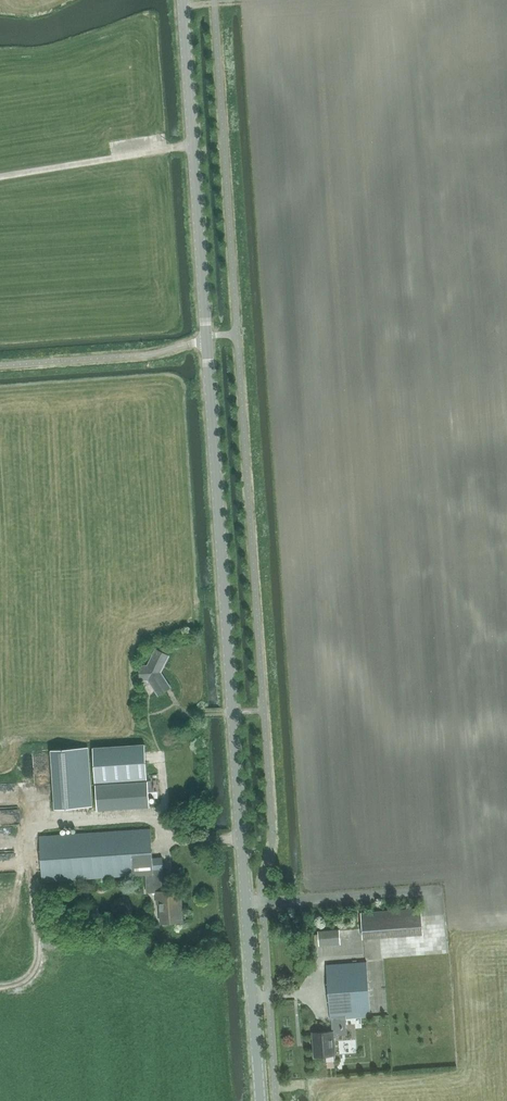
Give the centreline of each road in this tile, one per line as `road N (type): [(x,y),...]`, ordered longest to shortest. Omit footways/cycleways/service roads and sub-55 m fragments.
road 1 (tertiary): [(260,1100),(183,0)]
road 2 (track): [(0,177),(193,143)]

